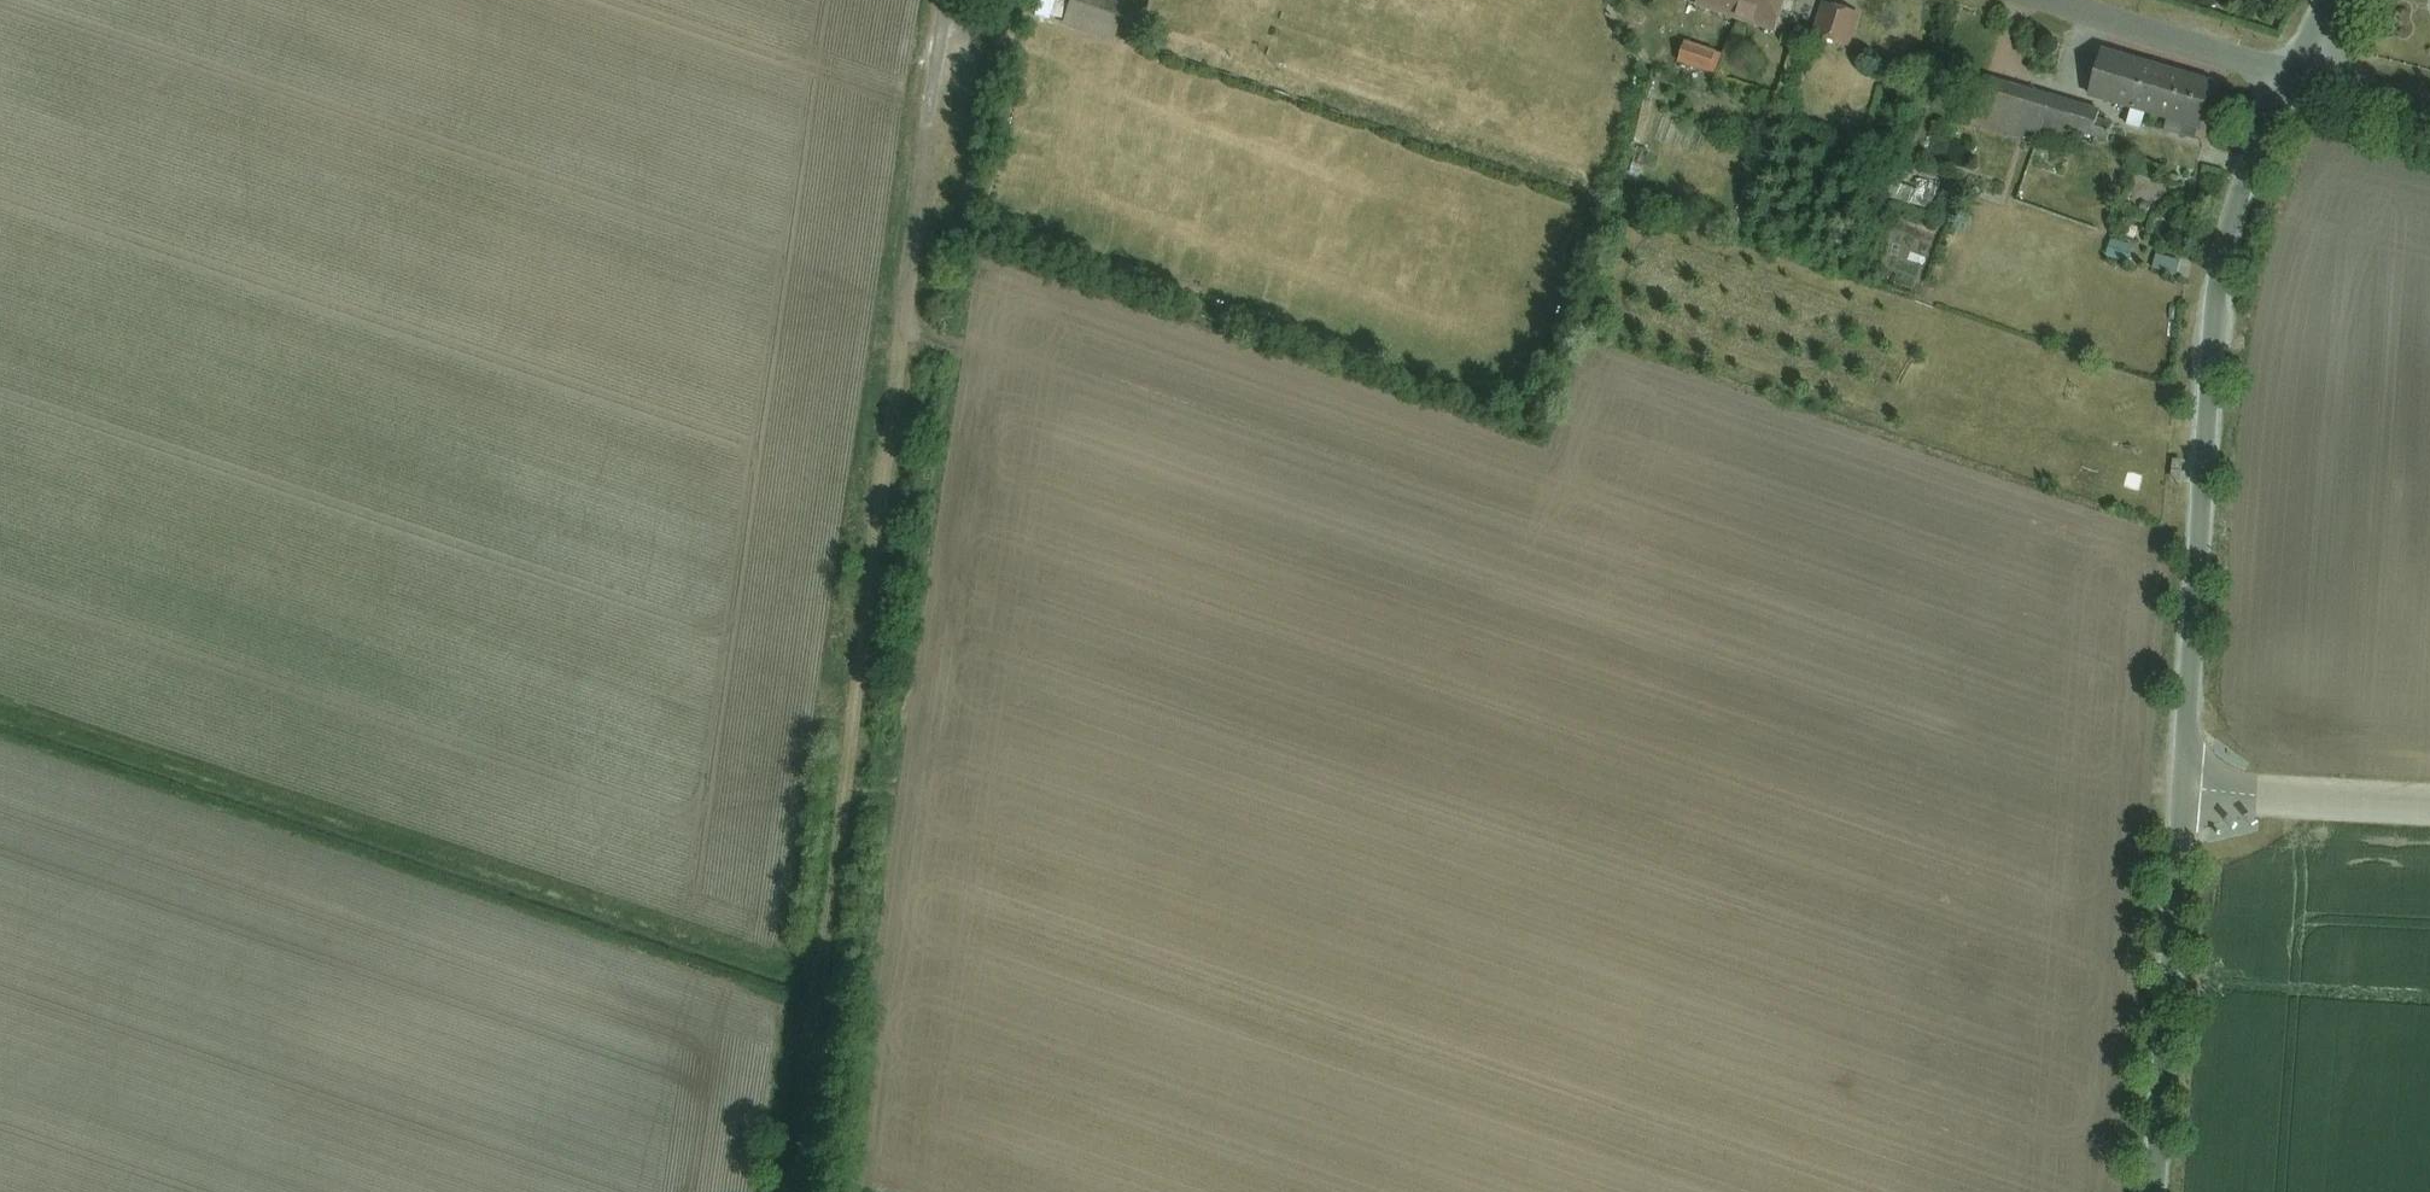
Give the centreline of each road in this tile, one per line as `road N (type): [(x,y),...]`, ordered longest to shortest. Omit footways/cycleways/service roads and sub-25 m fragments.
road 1 (track): [(786,1191),(931,125),(956,0)]
road 2 (unclassified): [(2151,1191),(2177,783),(2235,201),(2293,71)]
road 3 (unclassified): [(2293,71),(2073,0)]
road 4 (unclassified): [(2293,71),(2429,104)]

